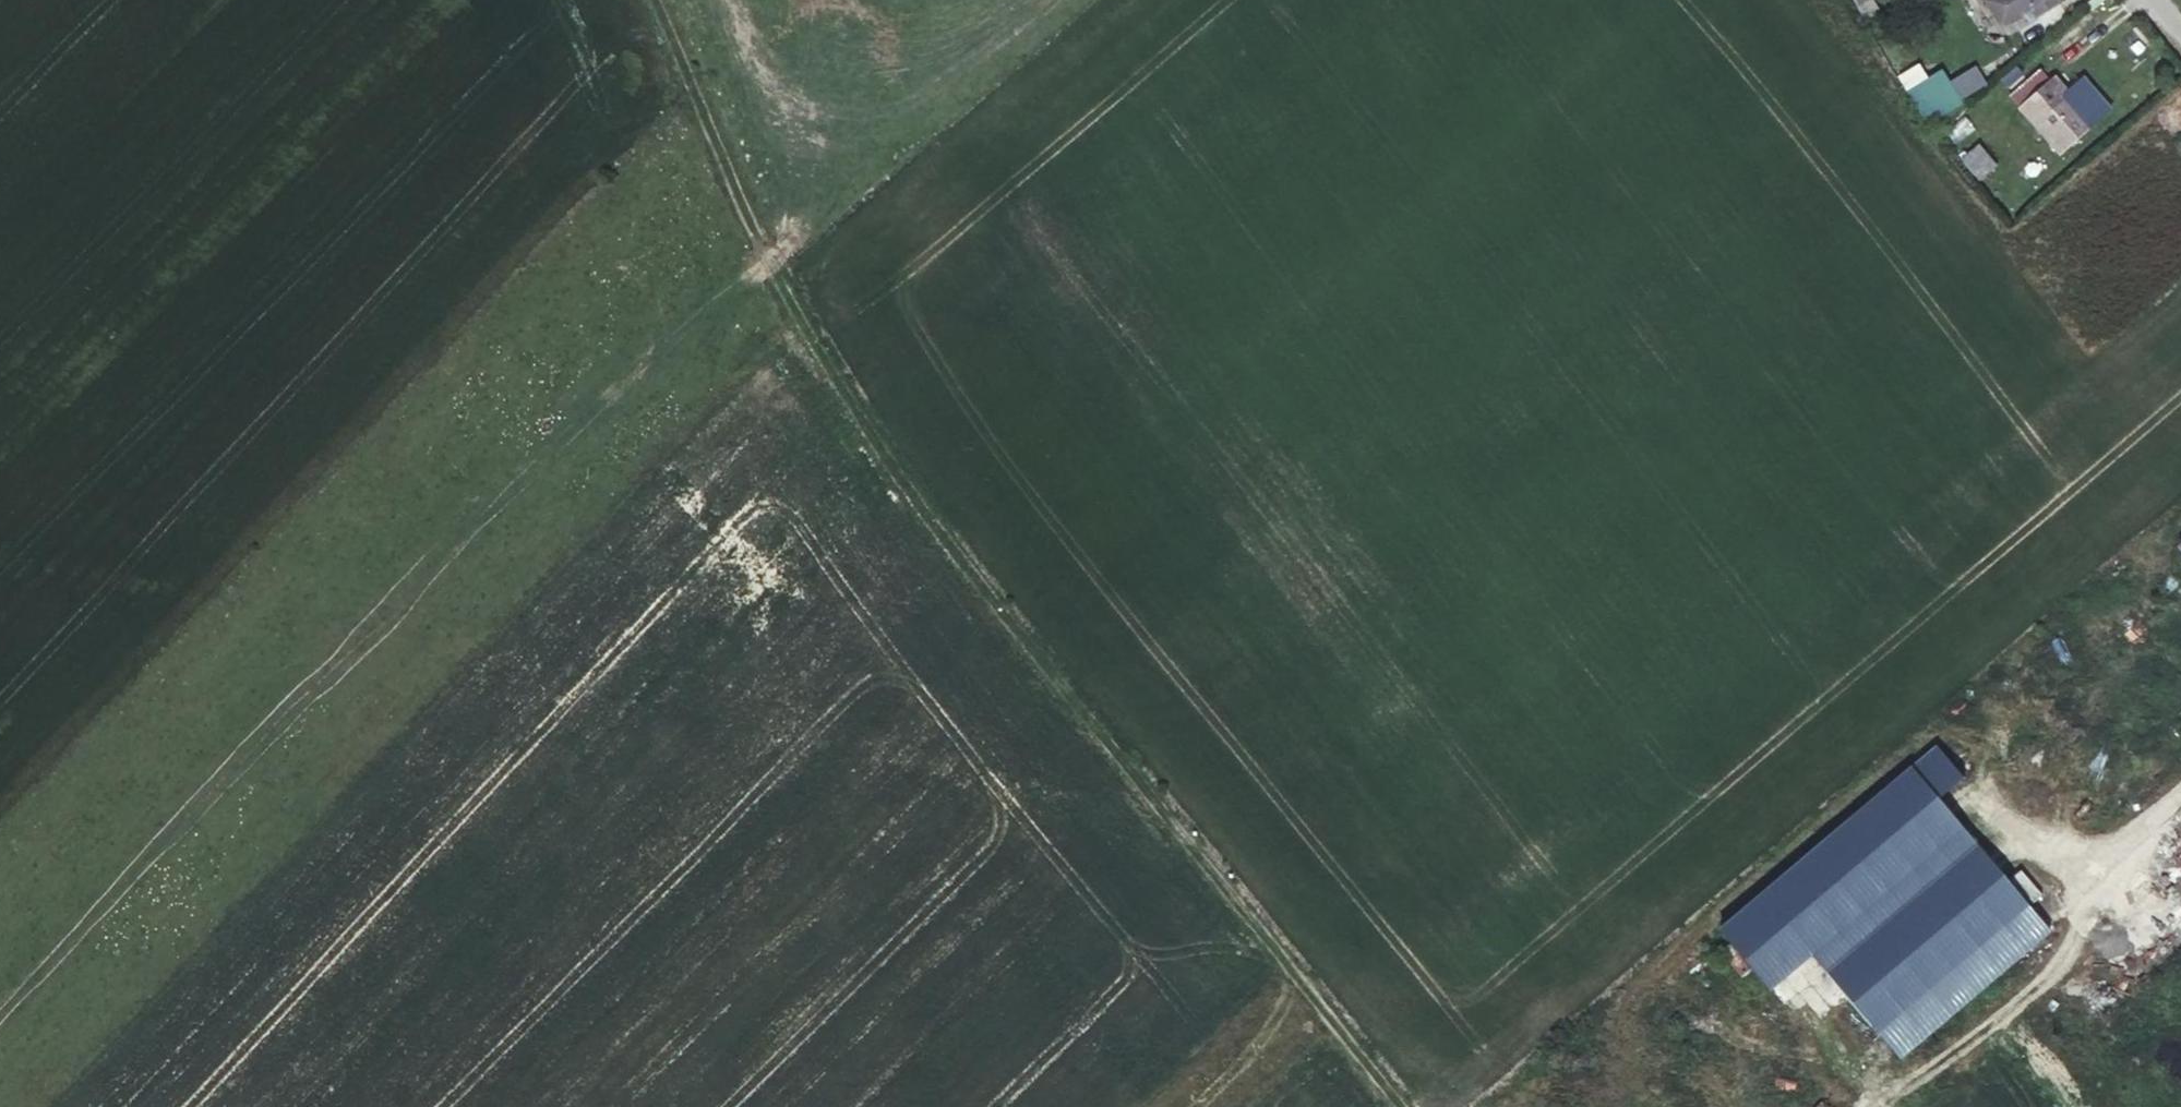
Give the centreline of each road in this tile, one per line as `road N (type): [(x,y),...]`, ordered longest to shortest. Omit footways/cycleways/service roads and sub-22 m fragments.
road 1 (track): [(661,0),(760,243),(991,603),(1395,1106)]

